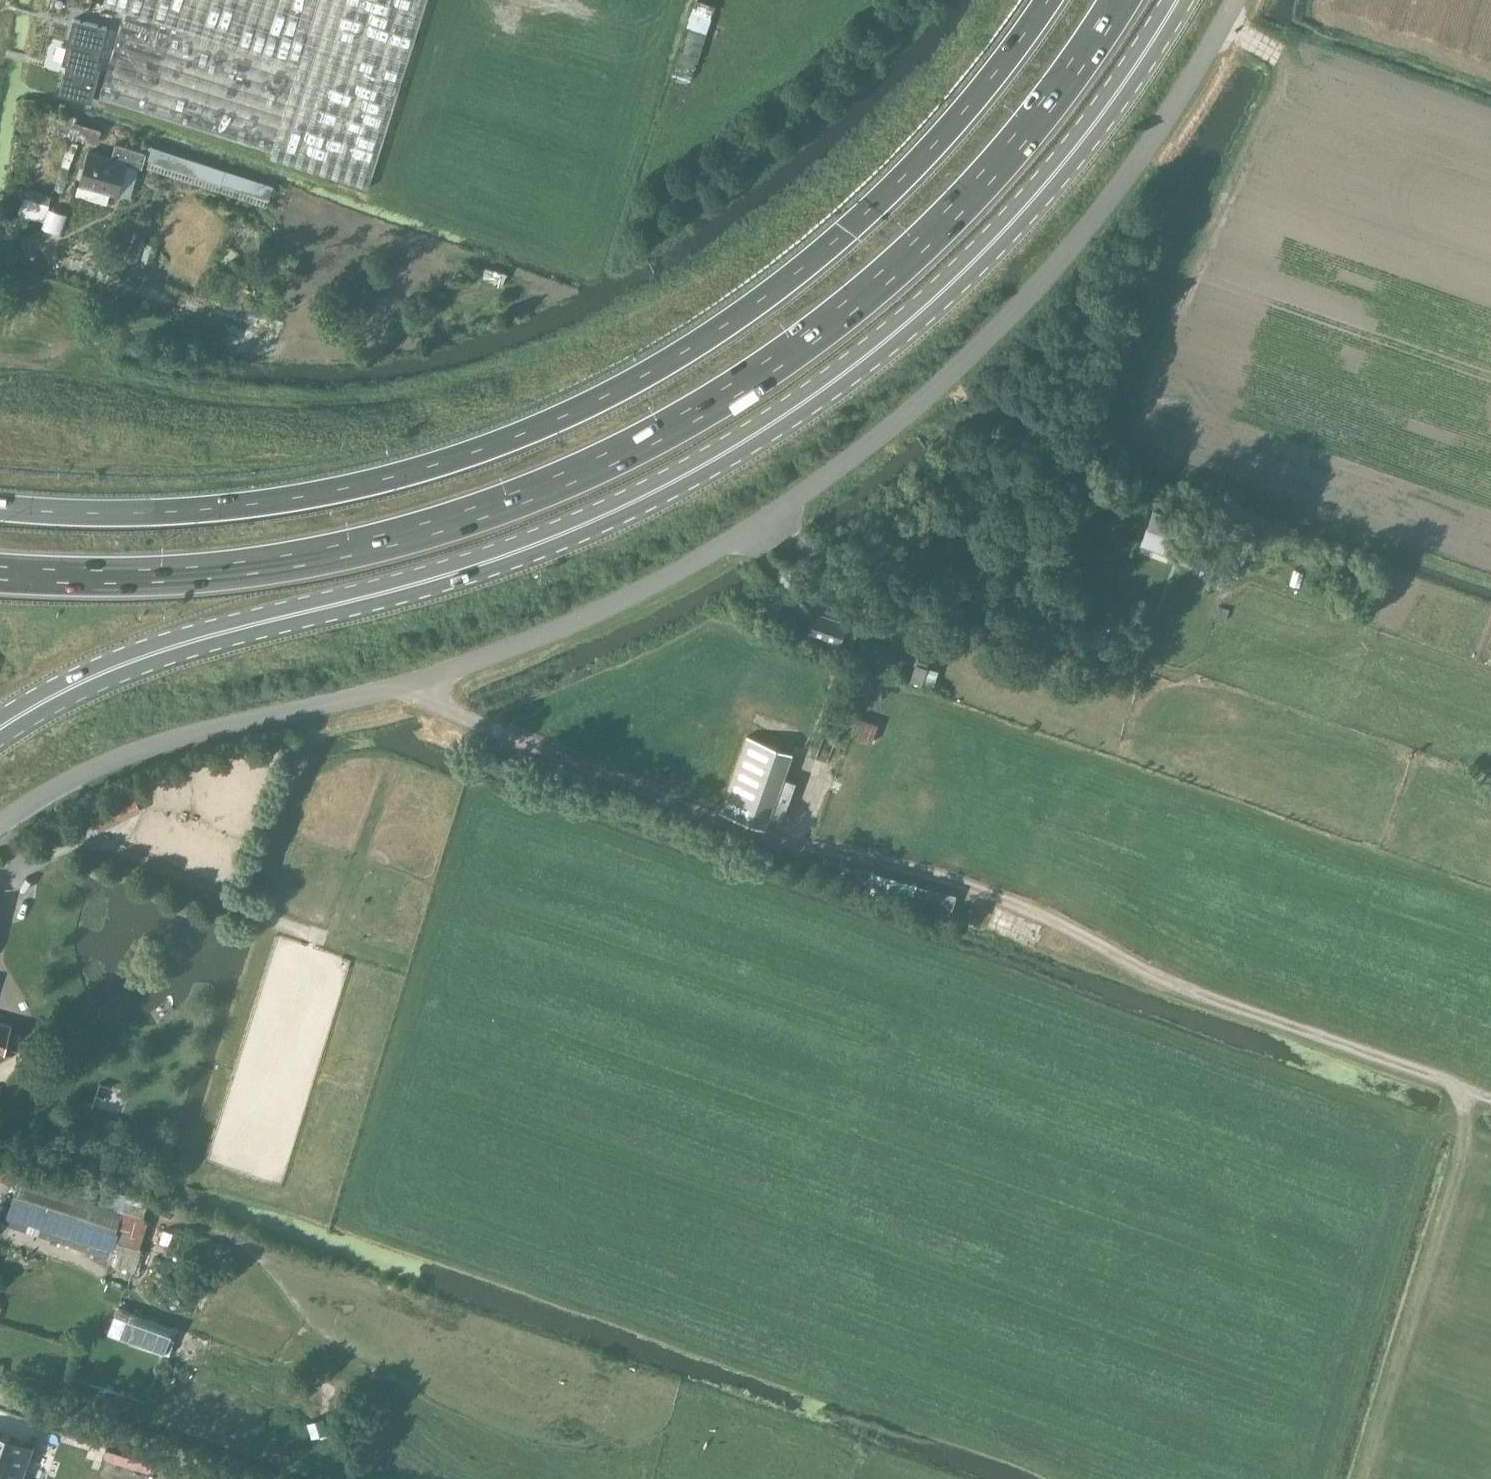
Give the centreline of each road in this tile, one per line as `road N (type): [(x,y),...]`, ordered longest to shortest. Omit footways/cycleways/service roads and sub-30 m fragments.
road 1 (unclassified): [(0,824),(148,749),(423,678),(551,632),(664,580),(790,506),(906,417),(1022,306),(1139,160),(1236,0)]
road 2 (primary): [(0,728),(154,653),(418,584),(548,540),(724,454),(852,368),(999,237),(1086,135),(1179,0)]
road 3 (primary): [(0,572),(139,576),(305,557),(469,515),(613,456),(762,373),(919,247),(1011,149),(1121,0)]
road 4 (primary): [(1048,0),(921,159),(823,250),(747,310),(582,405),(435,461),(276,498),(96,513),(0,506)]
road 5 (track): [(1490,1103),(1191,995),(1018,905),(811,847)]

